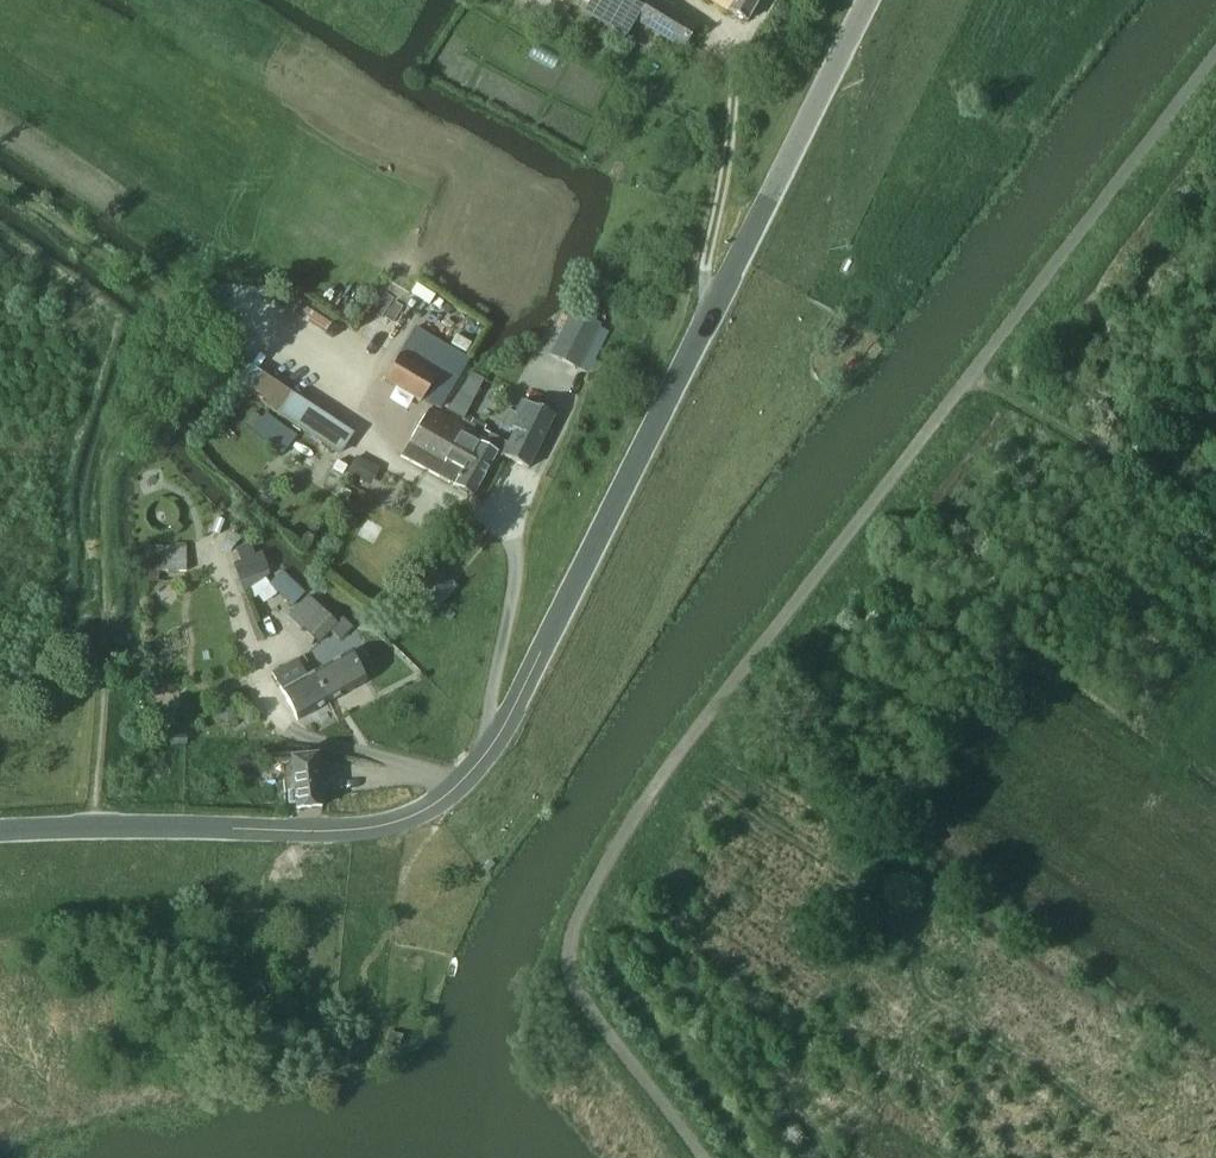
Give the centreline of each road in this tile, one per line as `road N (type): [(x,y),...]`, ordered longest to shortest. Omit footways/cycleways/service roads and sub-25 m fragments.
road 1 (unclassified): [(0,836),(359,831),(402,822),(466,781),(508,715),(874,0)]
road 2 (unclassified): [(1215,57),(719,701),(585,897),(570,960),(585,999),(703,1157)]
road 3 (track): [(1215,523),(983,357)]
road 4 (track): [(734,123),(704,285),(713,317)]

